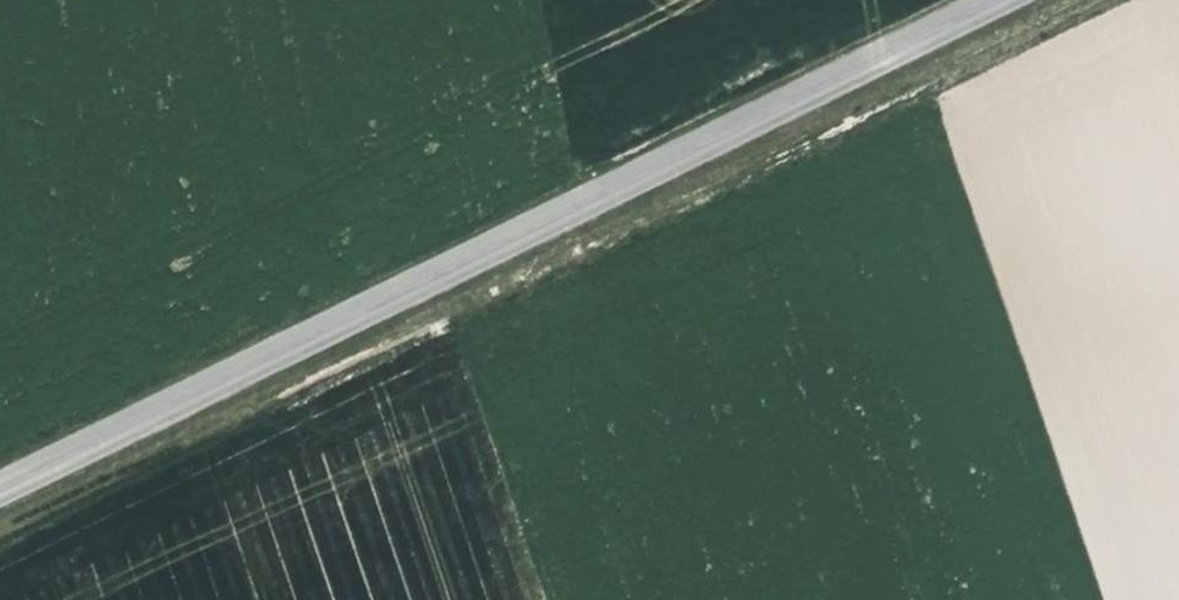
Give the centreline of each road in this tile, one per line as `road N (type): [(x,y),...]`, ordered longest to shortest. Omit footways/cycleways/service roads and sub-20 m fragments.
road 1 (track): [(0,537),(1086,0)]
road 2 (unclassified): [(0,489),(994,0)]

